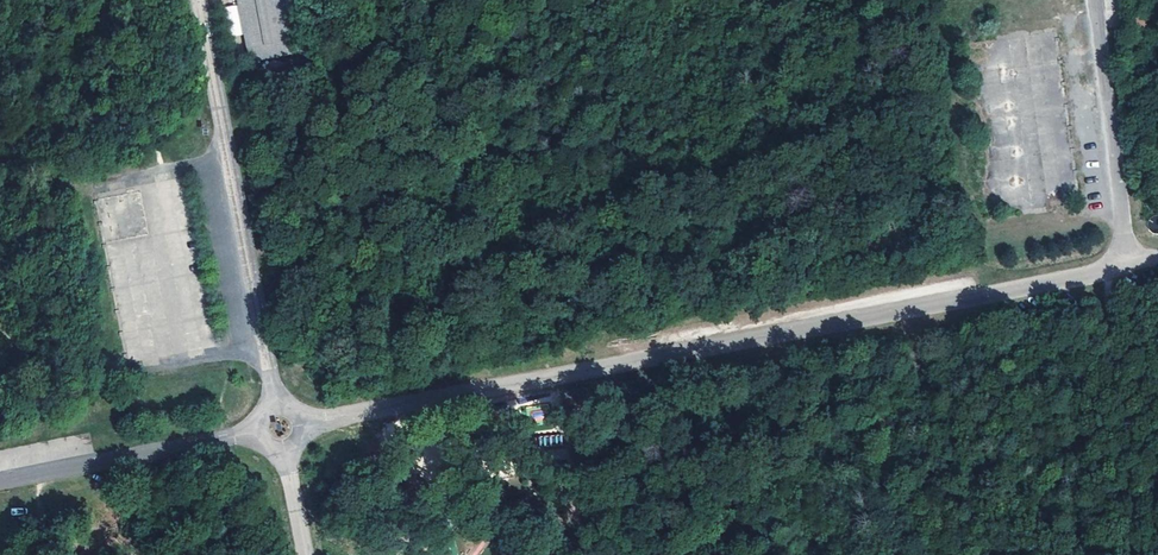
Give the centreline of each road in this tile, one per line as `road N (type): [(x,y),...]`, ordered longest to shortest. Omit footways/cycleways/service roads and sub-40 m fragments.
road 1 (unclassified): [(1130,264),(301,423)]
road 2 (unclassified): [(198,0),(277,407)]
road 3 (track): [(1107,269),(1133,554)]
road 4 (unclassified): [(1130,264),(1093,0)]
road 5 (unclassified): [(260,431),(0,481)]

